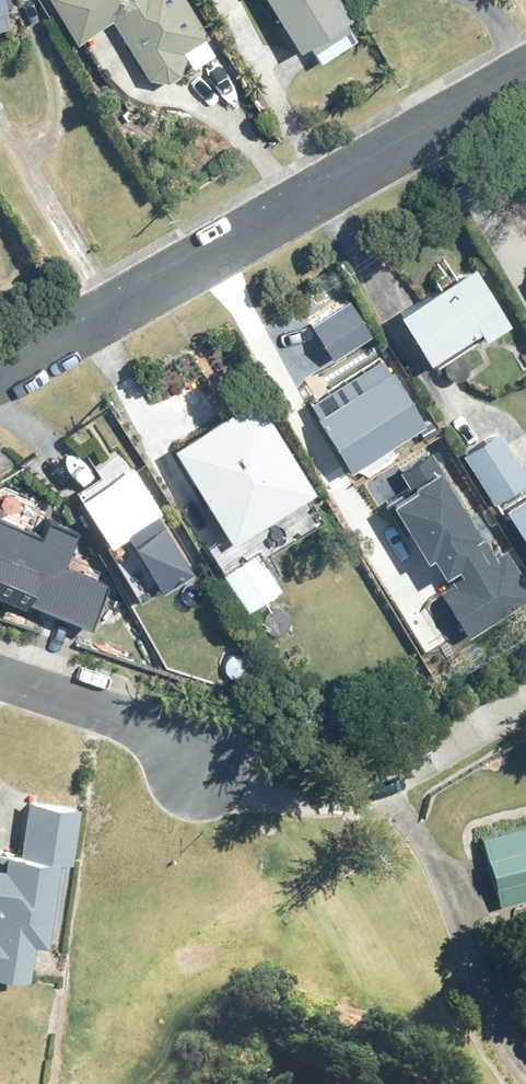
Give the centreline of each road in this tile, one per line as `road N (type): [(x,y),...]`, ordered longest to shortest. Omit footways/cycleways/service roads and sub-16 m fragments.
road 1 (residential): [(0,371),(525,74)]
road 2 (residential): [(0,677),(127,720),(204,766)]

